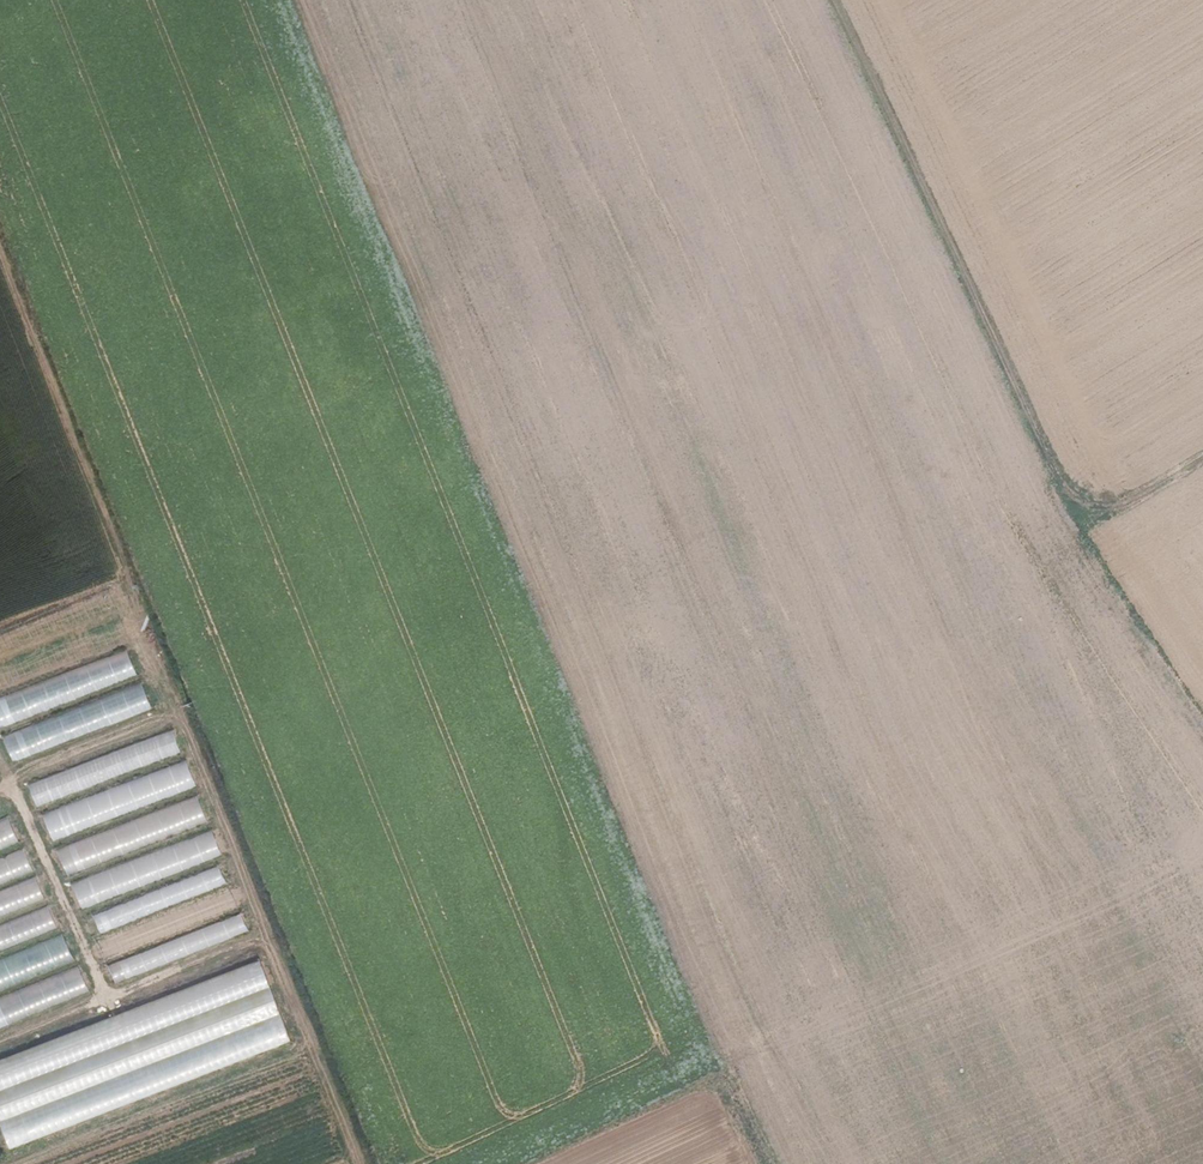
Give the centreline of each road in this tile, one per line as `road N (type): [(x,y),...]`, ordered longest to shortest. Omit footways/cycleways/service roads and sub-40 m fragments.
road 1 (track): [(826,0),(1061,494),(1117,508),(1202,454)]
road 2 (track): [(781,1163),(718,1040)]

